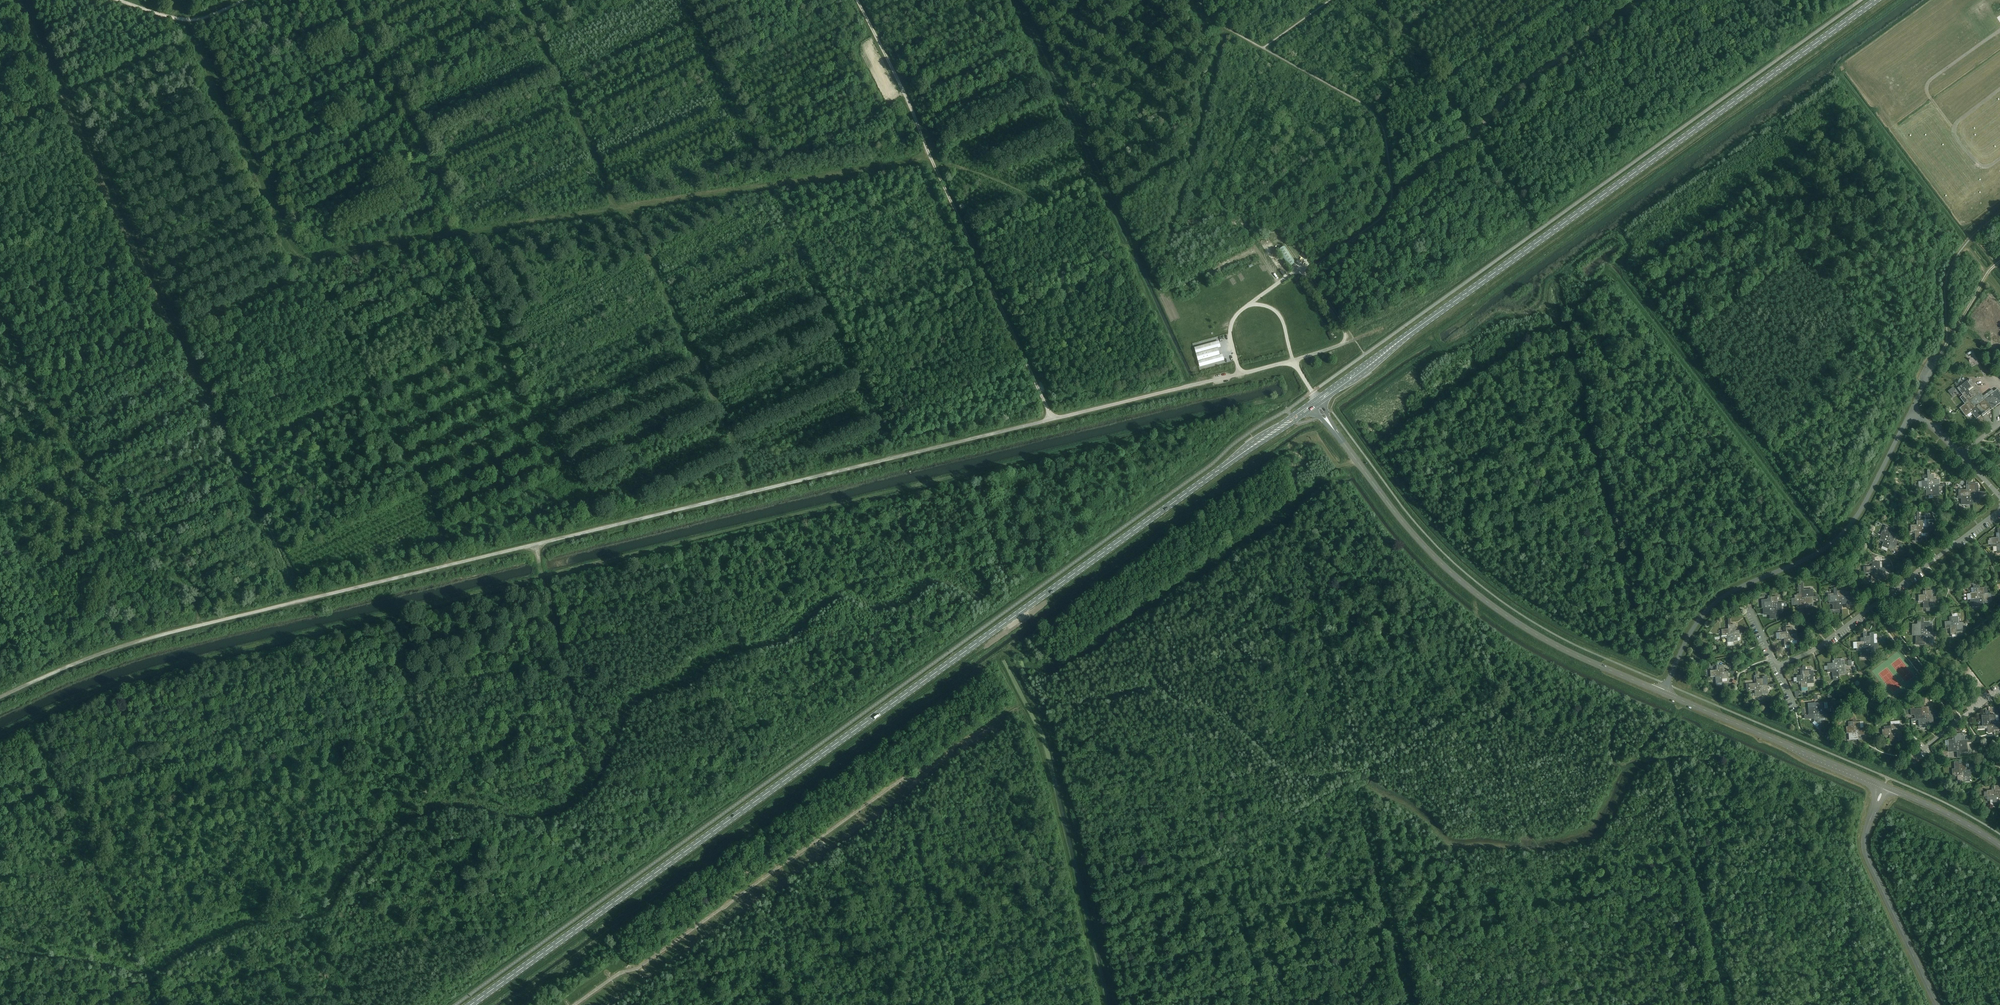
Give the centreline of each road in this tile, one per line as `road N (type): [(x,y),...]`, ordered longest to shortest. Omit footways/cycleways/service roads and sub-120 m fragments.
road 1 (track): [(0,697),(115,647),(1239,374),(1366,335)]
road 2 (track): [(1292,360),(1292,389),(1279,401),(212,656),(86,694),(0,733)]
road 3 (track): [(1222,25),(1175,218),(1133,245),(931,158),(302,258),(196,54),(194,20)]
road 4 (primary): [(472,1004),(1317,402)]
road 5 (primary): [(1317,402),(1877,0)]
road 6 (track): [(1639,0),(1512,92),(1468,140),(1315,262),(1302,270),(1285,243)]
road 7 (track): [(856,0),(1052,419)]
road 8 (tertiary): [(1663,693),(1554,644),(1456,576),(1411,533),(1317,402)]
road 9 (track): [(1188,386),(1010,0)]
road 10 (unclassified): [(1663,693),(1705,611),(1846,530),(1912,409)]
road 11 (track): [(204,625),(191,597),(84,468),(0,307)]
road 12 (track): [(448,565),(427,488),(310,258)]
road 13 (track): [(746,493),(734,440),(627,207)]
road 14 (tertiary): [(1884,786),(1663,693)]
road 15 (unclassified): [(1935,1004),(1864,855),(1863,835),(1884,786)]
road 16 (track): [(617,209),(520,0)]
road 17 (track): [(1344,343),(1345,331),(1302,270),(1231,320),(1239,374)]
road 18 (track): [(0,126),(190,38)]
road 19 (track): [(245,0),(194,20),(119,0)]
road 20 (tertiary): [(1999,845),(1884,786)]
road 21 (unclassified): [(1999,499),(1912,409)]

